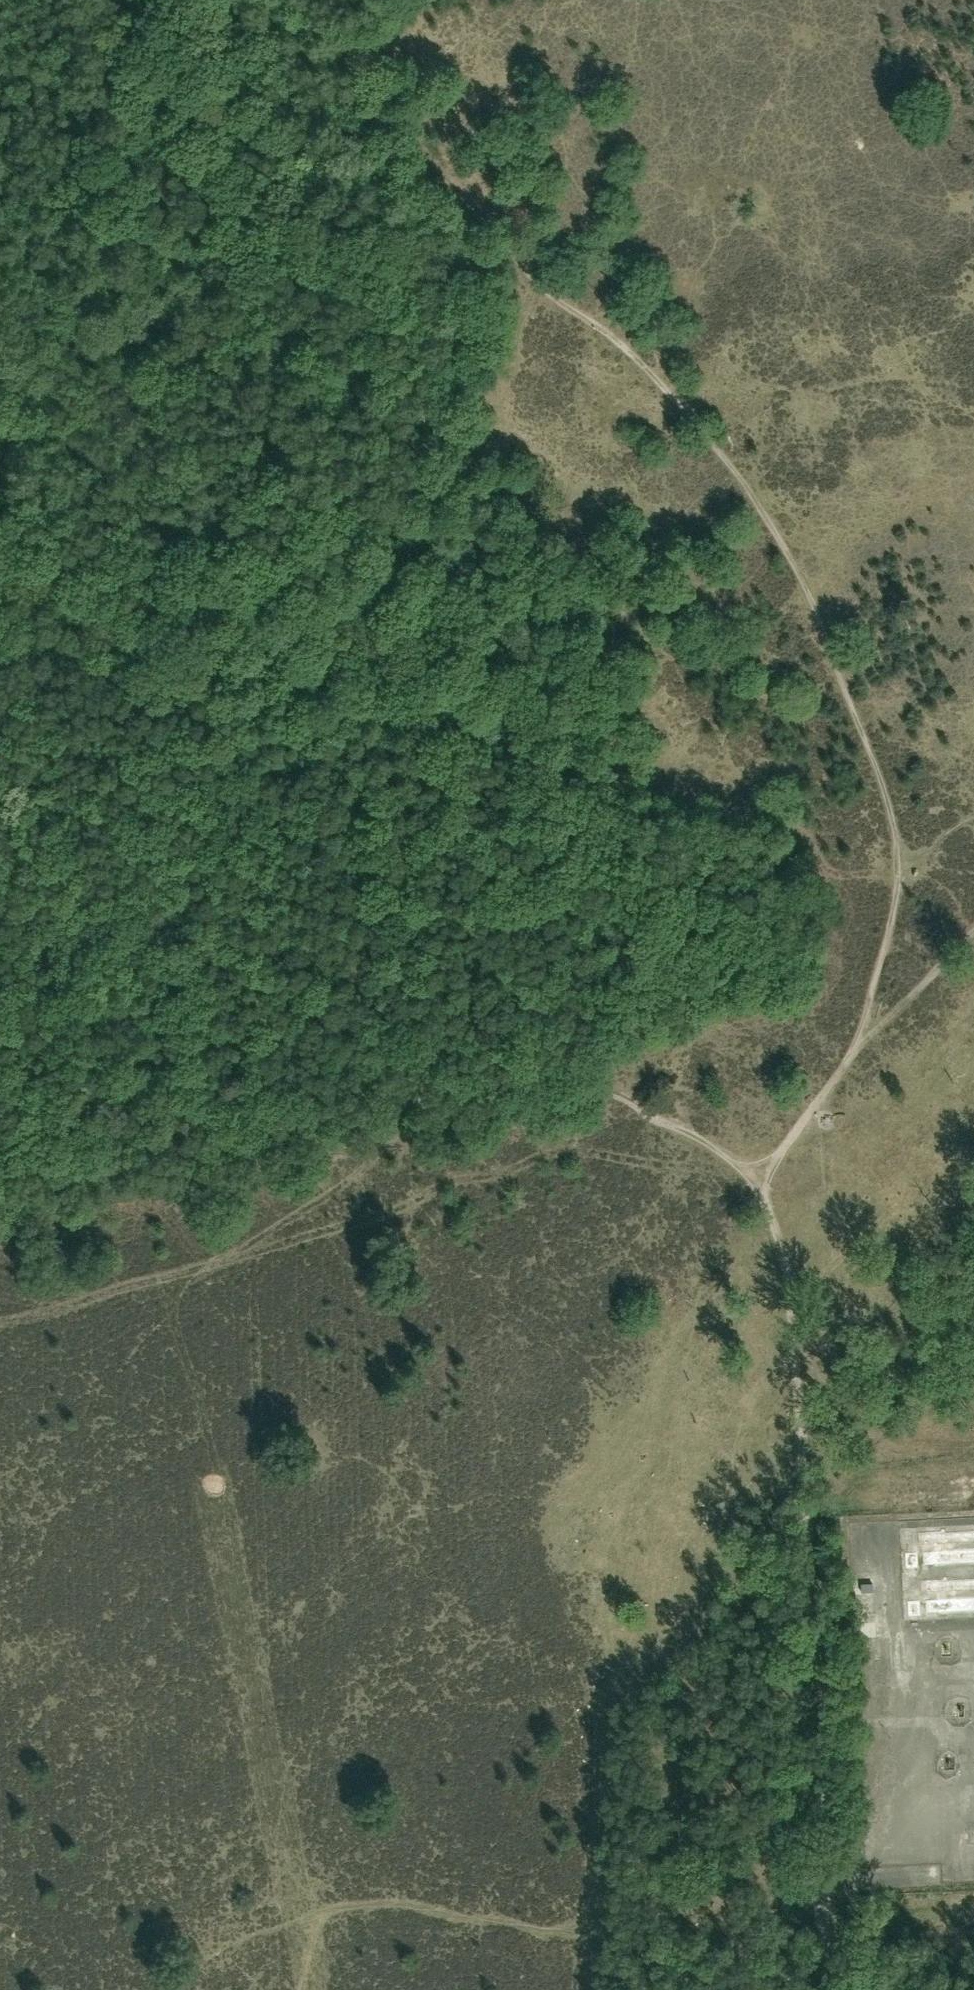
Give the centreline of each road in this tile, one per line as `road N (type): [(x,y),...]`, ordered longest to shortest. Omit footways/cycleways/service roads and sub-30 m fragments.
road 1 (track): [(973,1502),(808,1506)]
road 2 (unclassified): [(831,1989),(825,1844)]

